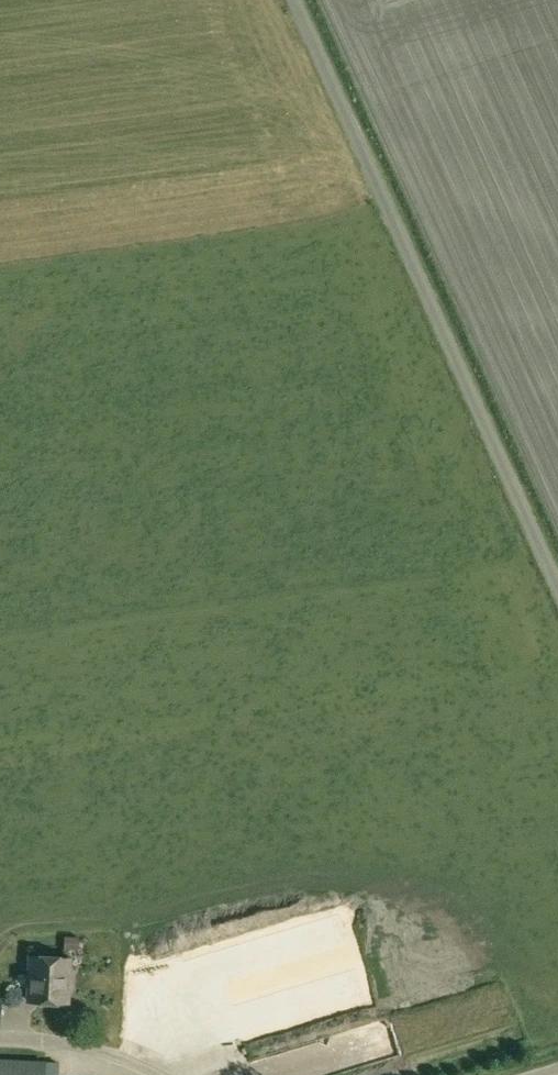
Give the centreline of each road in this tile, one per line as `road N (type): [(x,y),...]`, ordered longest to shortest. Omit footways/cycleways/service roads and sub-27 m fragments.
road 1 (unclassified): [(557,589),(297,0)]

